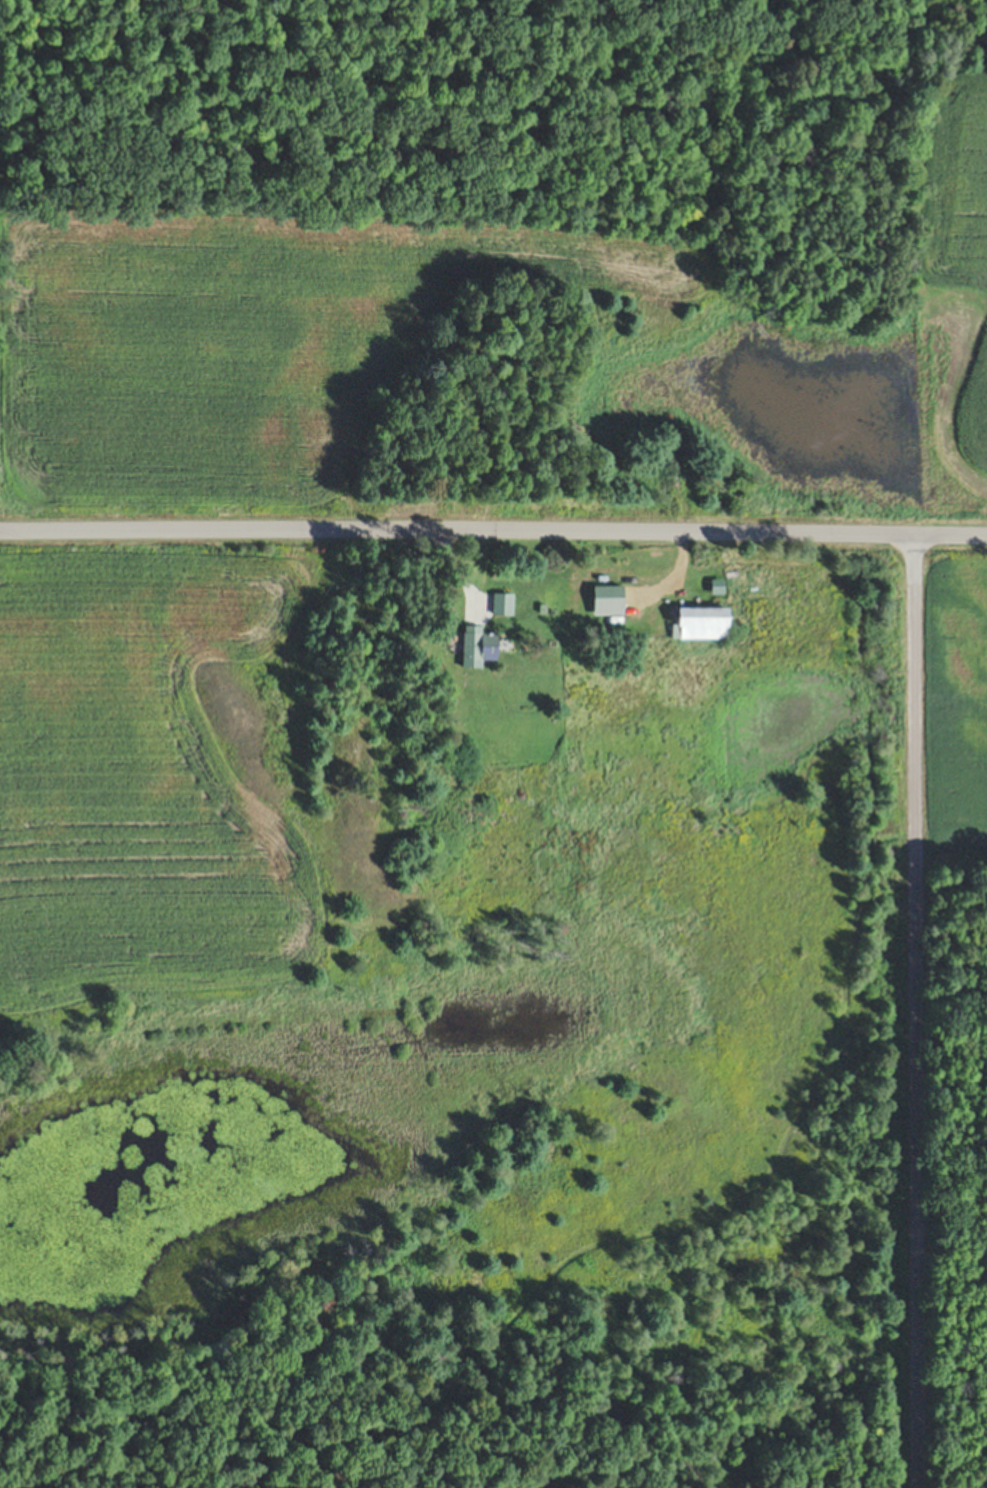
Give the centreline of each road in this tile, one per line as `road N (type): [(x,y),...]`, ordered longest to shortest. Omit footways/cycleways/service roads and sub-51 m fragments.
road 1 (secondary): [(986,545),(418,534),(0,541)]
road 2 (residential): [(905,1487),(903,545)]

